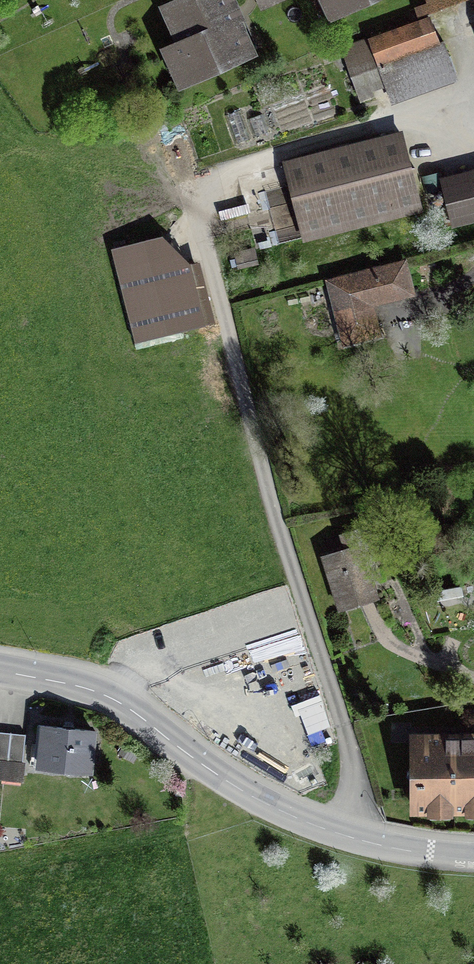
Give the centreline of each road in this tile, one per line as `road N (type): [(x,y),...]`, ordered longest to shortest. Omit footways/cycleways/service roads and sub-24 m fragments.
road 1 (residential): [(350,837),(345,734),(205,242),(203,203),(237,168),(395,122),(473,132)]
road 2 (residential): [(0,670),(113,699),(238,786),(350,837)]
road 3 (residential): [(350,837),(473,856)]

